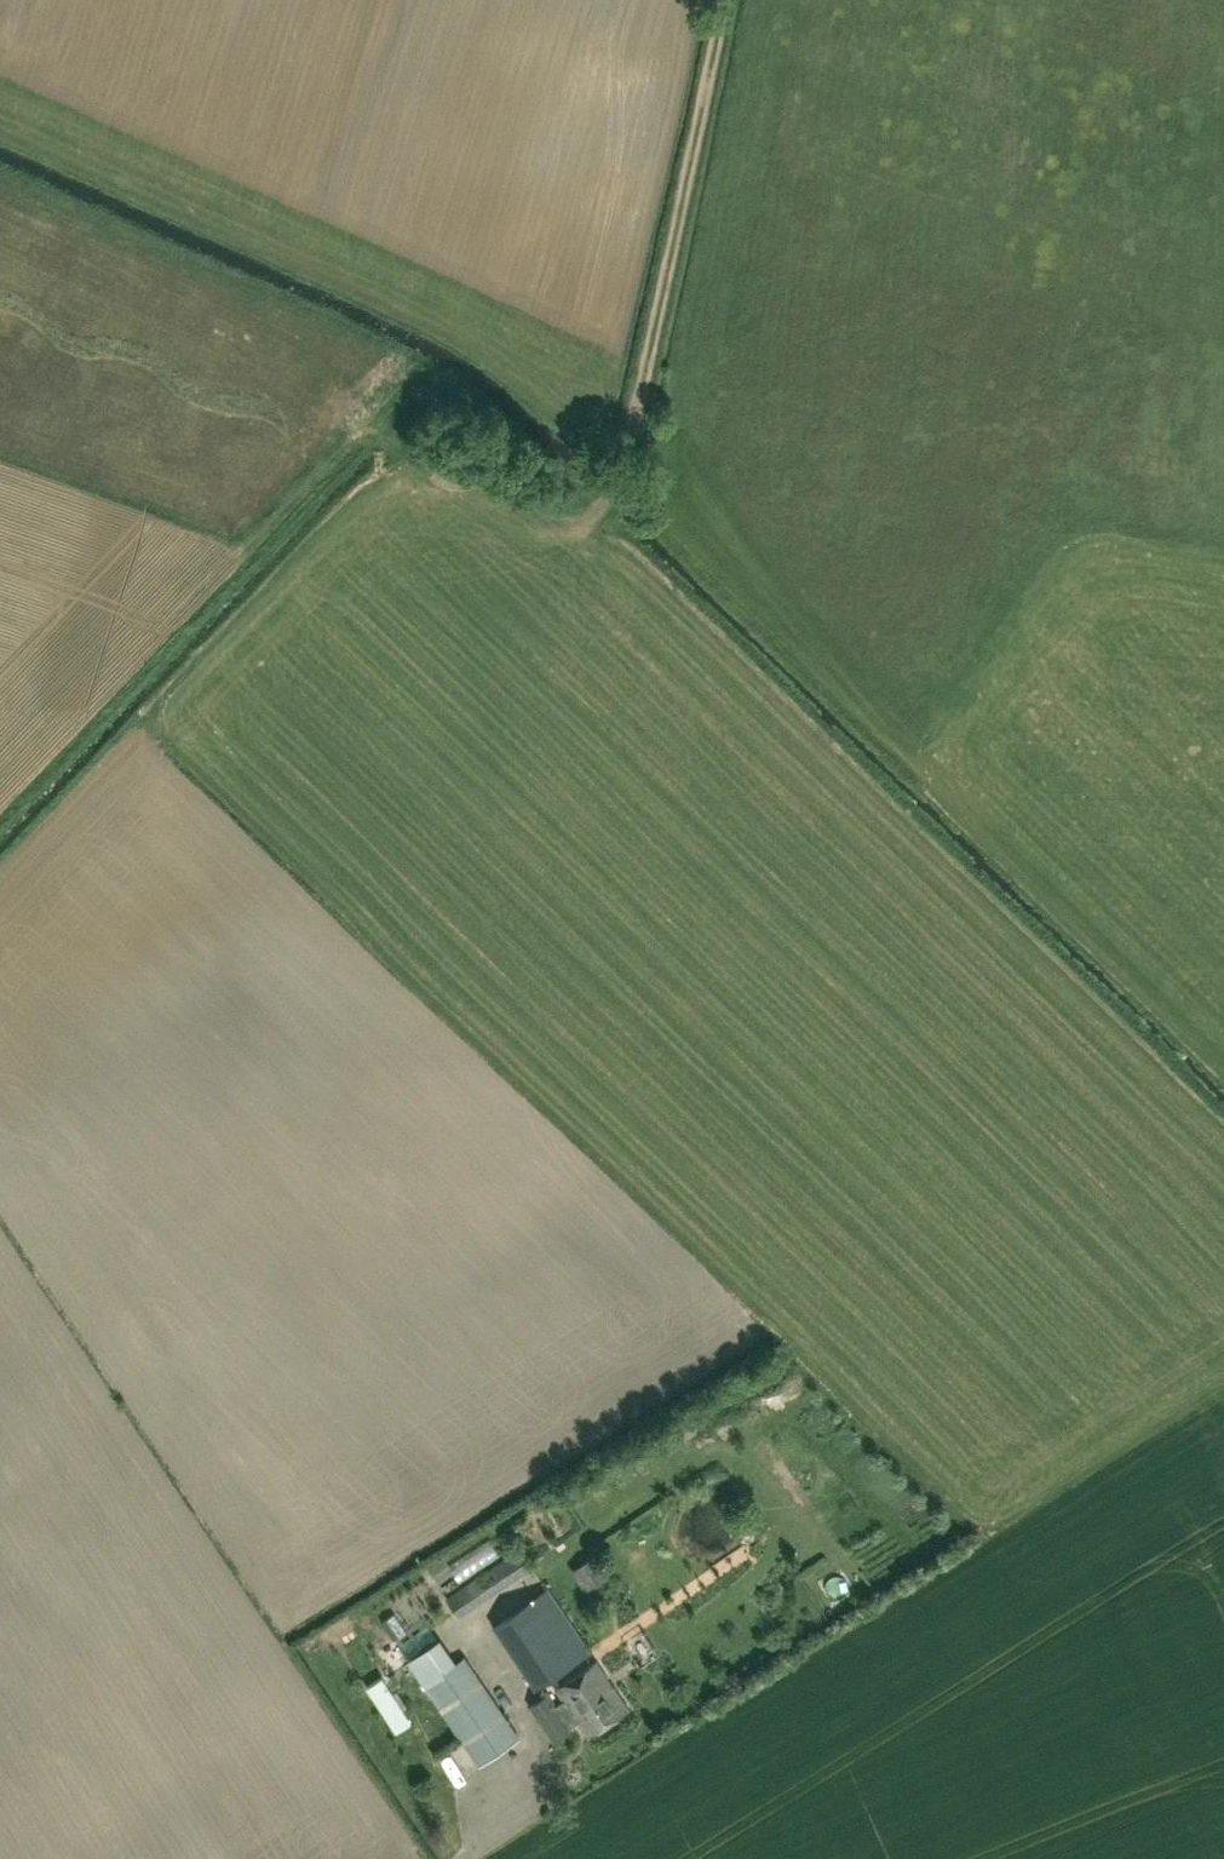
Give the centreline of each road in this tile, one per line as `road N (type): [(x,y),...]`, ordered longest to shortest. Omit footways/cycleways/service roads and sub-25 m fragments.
road 1 (track): [(725,0),(617,493)]
road 2 (track): [(617,493),(602,511),(551,516),(417,459)]

